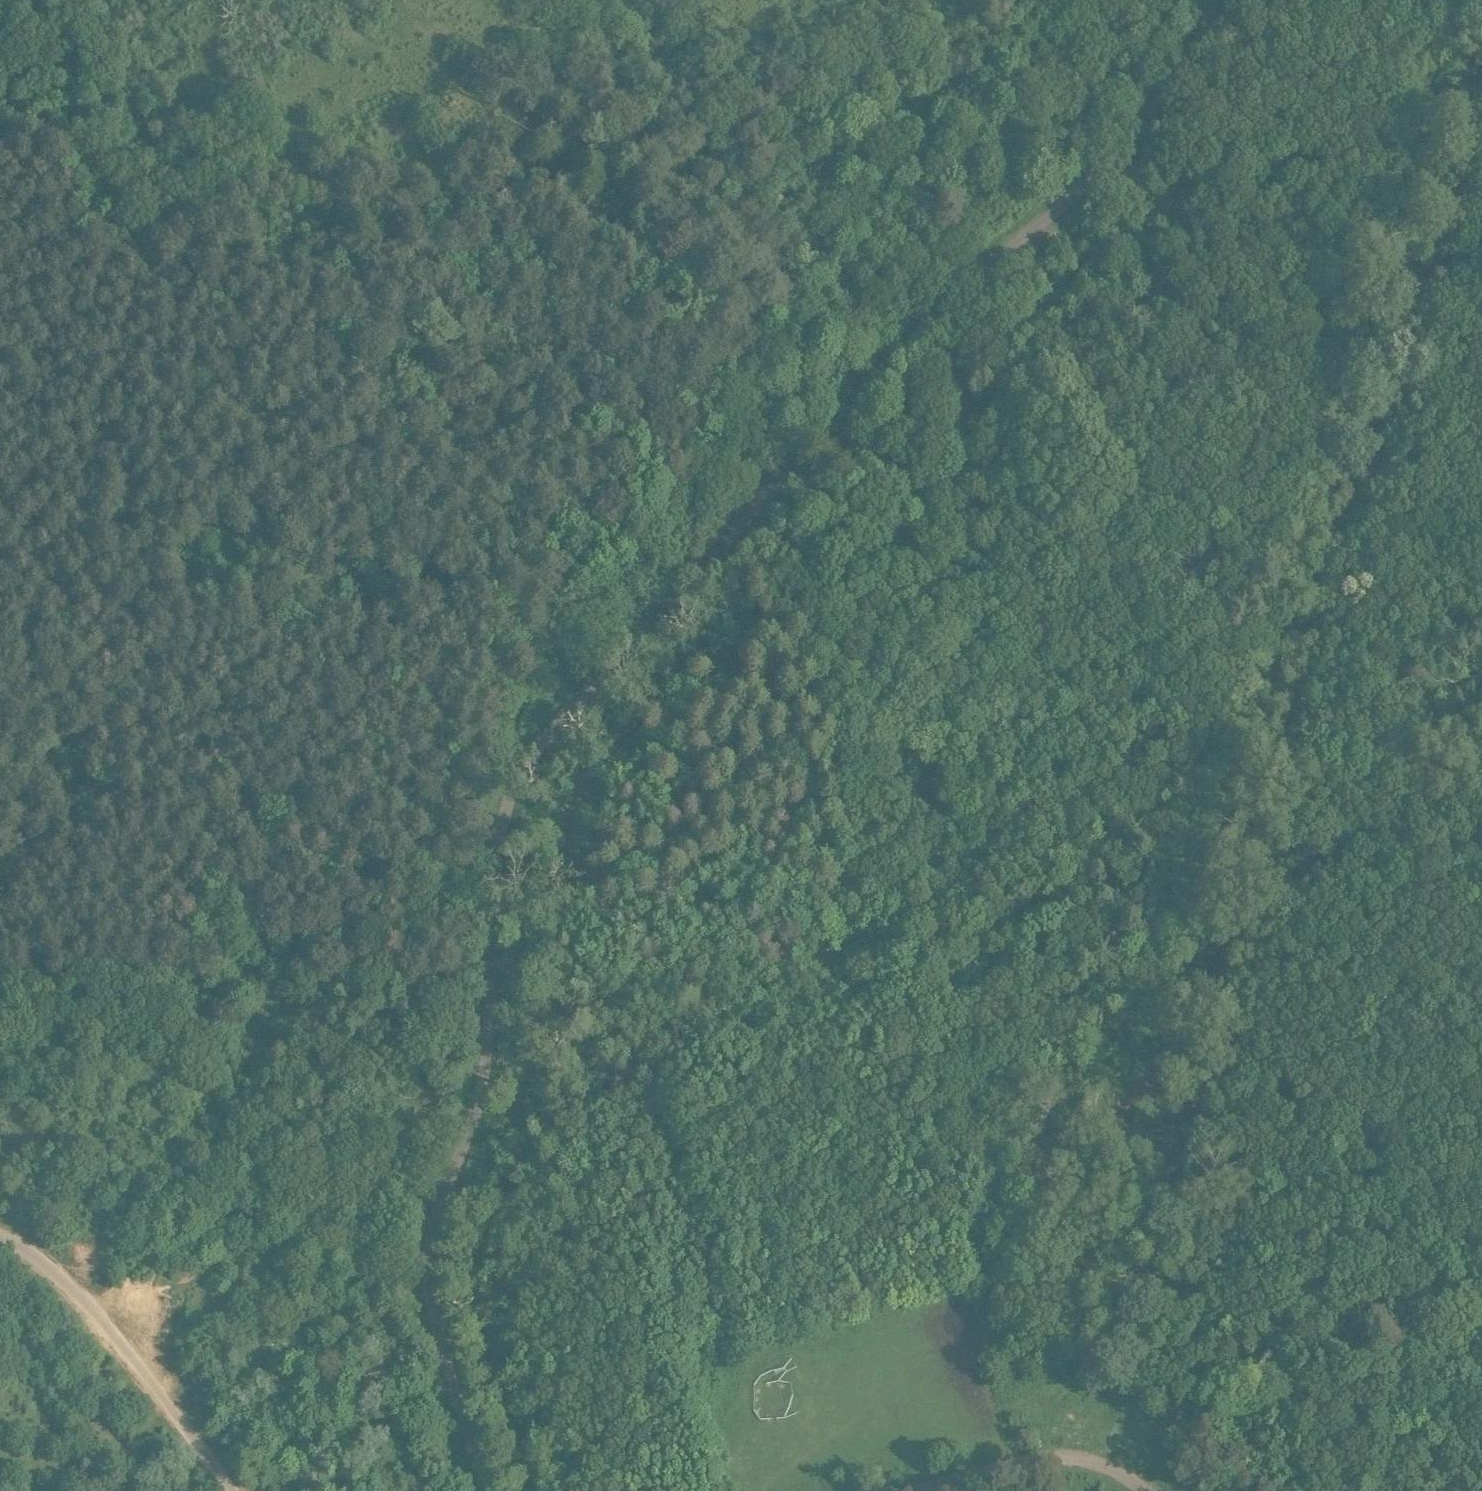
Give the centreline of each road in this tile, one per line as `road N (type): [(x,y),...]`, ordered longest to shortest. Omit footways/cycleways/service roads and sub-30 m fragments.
road 1 (track): [(1252,920),(1238,904),(1249,812),(1292,728),(1318,623),(1376,459),(1378,384),(1351,309)]

